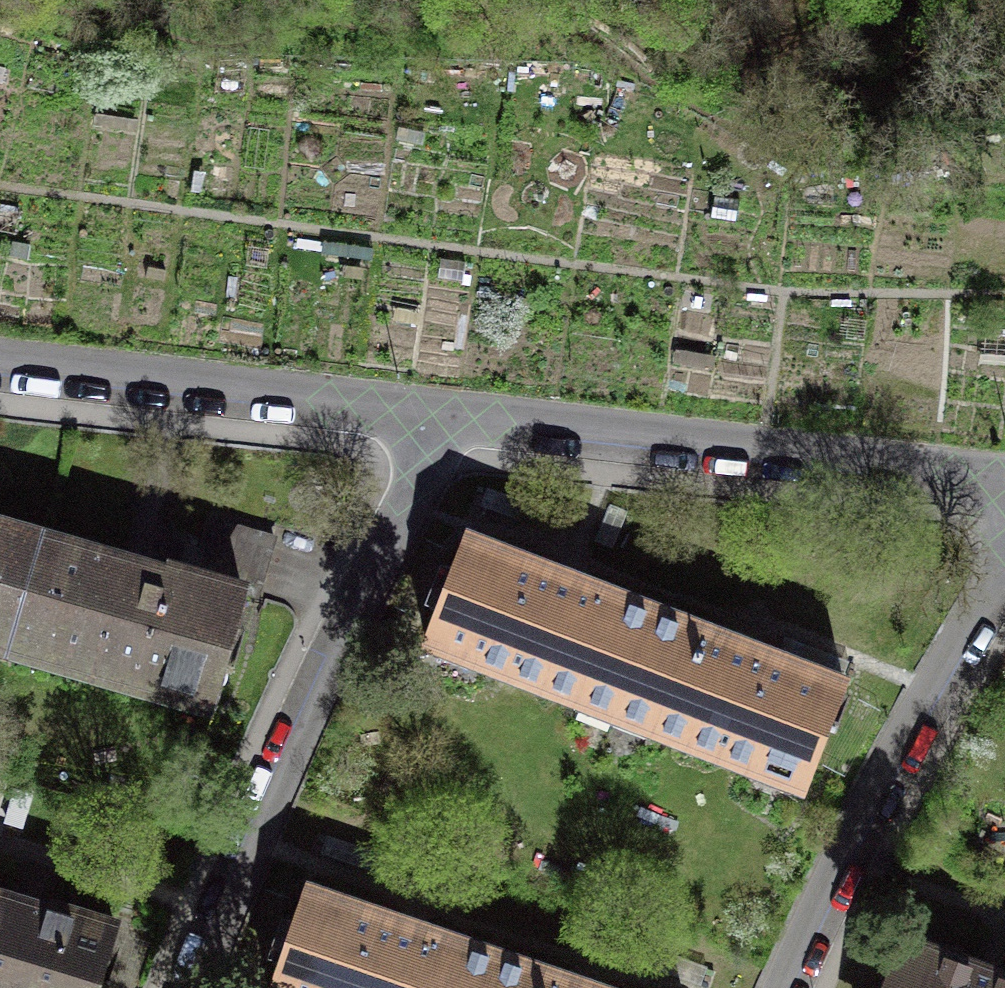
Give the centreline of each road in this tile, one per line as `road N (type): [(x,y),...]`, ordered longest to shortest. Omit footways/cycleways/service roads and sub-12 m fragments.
road 1 (residential): [(450,415),(305,718),(193,987)]
road 2 (residential): [(1004,478),(450,415)]
road 3 (residential): [(1004,567),(867,808),(786,987)]
road 4 (residential): [(450,415),(0,361)]

